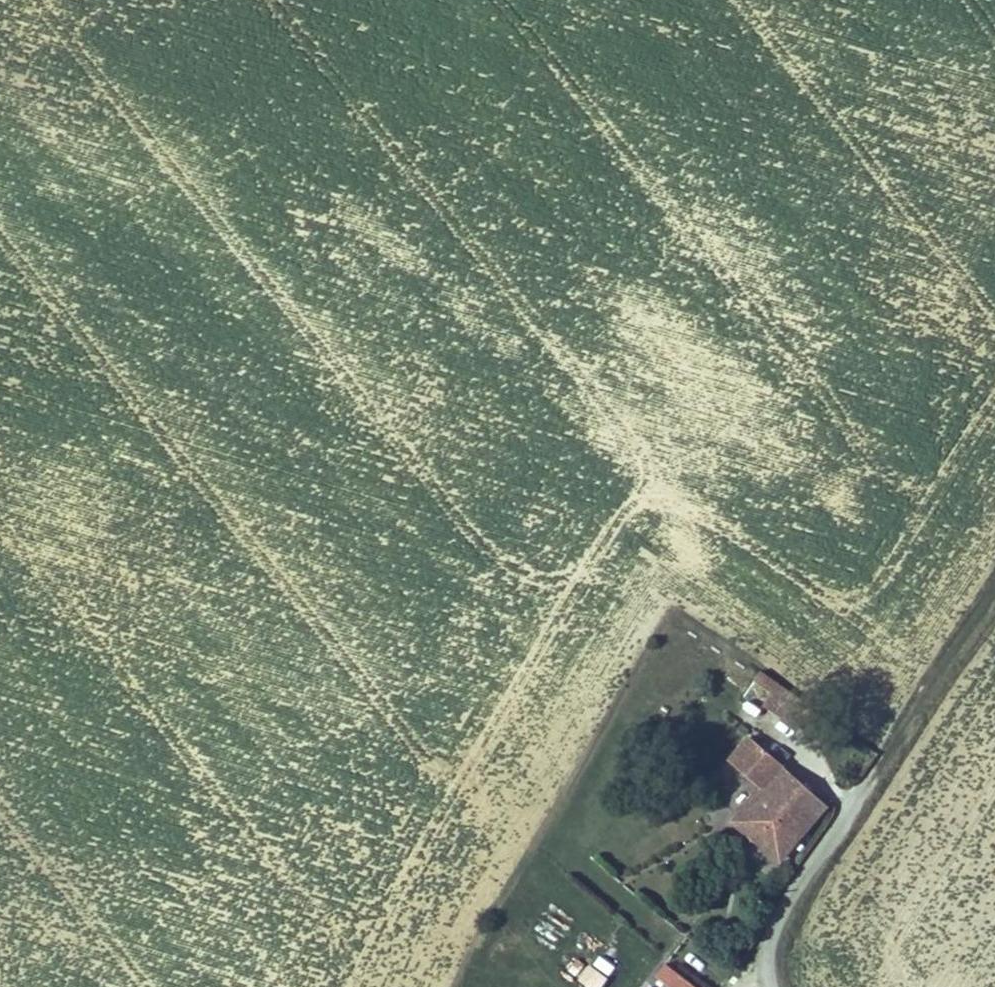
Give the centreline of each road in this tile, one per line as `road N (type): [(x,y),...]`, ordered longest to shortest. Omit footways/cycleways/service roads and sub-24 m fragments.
road 1 (unclassified): [(878,758),(748,972),(761,986)]
road 2 (track): [(878,758),(994,598)]

